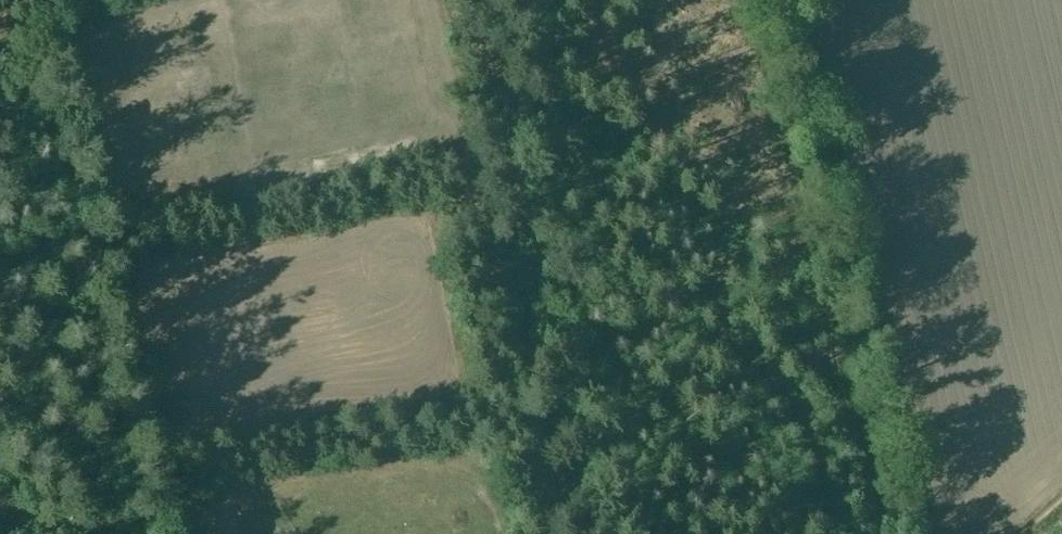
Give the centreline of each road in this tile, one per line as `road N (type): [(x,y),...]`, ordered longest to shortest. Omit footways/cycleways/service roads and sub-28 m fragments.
road 1 (track): [(460,0),(463,24),(512,119),(515,177),(536,242),(534,361),(559,416),(563,483),(578,533)]

